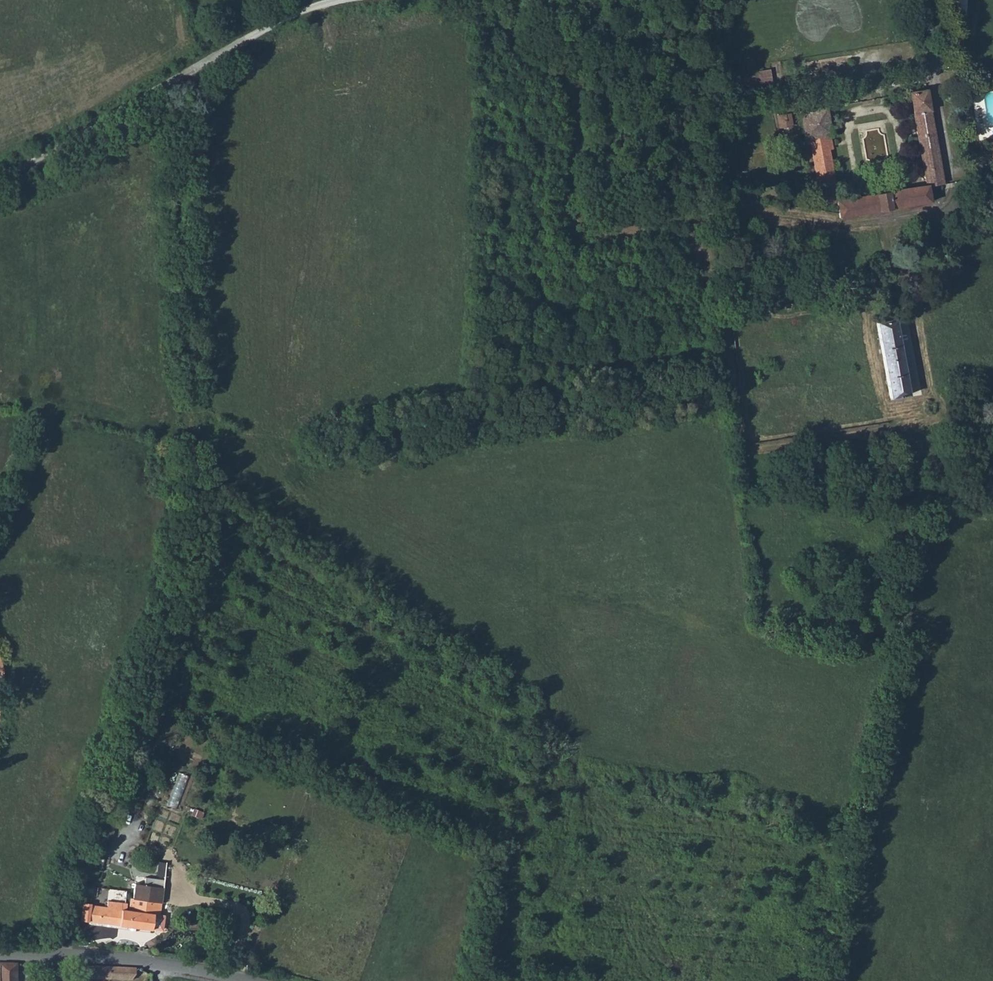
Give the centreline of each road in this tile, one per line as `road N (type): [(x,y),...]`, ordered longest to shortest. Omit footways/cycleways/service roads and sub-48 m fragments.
road 1 (unclassified): [(243,980),(158,963),(0,953)]

